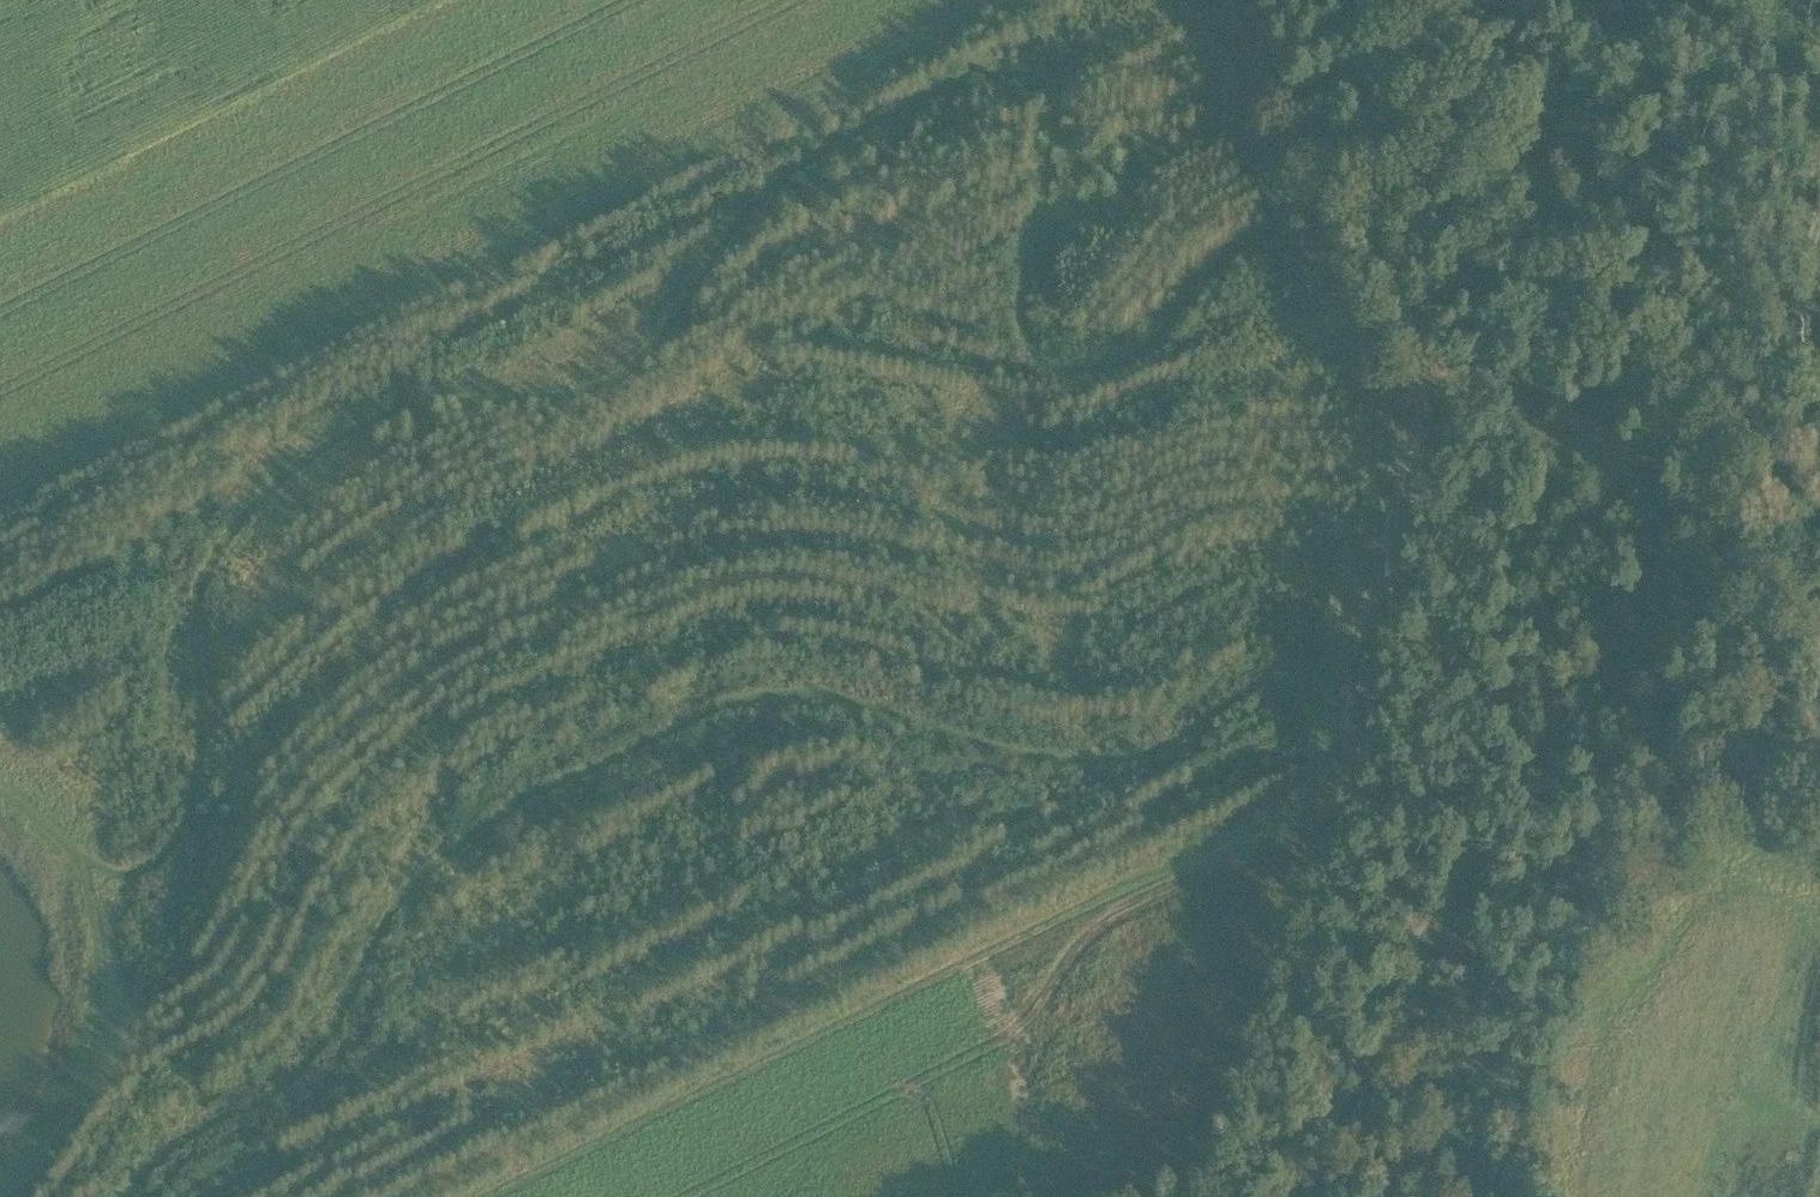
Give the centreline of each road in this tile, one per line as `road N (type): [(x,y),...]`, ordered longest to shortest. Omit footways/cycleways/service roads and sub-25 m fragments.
road 1 (track): [(1413,939),(1344,785),(1419,377),(1227,0)]
road 2 (track): [(1416,391),(1492,401),(1654,484),(1693,521),(1785,646)]
road 3 (track): [(1395,1196),(1420,973),(1413,939)]
road 4 (track): [(1413,939),(1571,999)]

